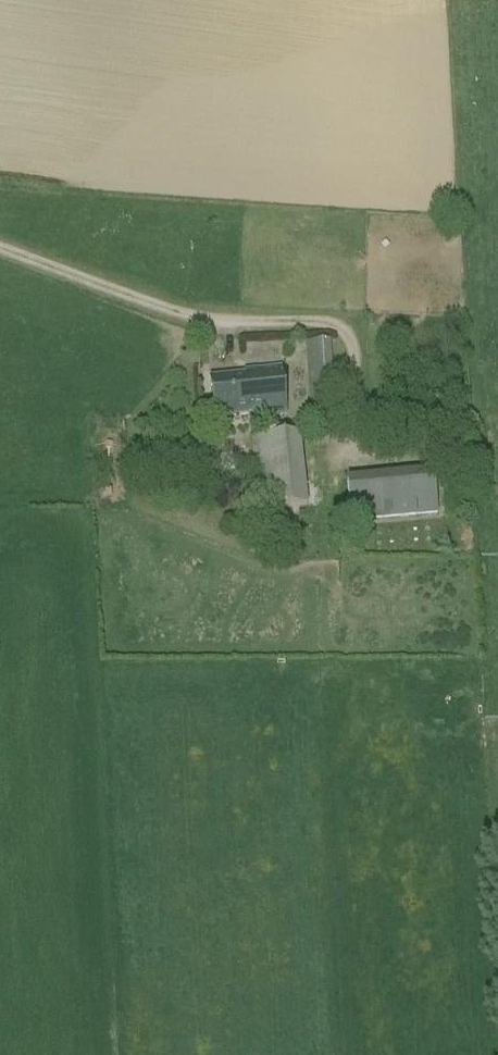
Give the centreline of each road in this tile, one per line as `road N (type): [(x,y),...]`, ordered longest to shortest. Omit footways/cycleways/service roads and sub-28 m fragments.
road 1 (unclassified): [(182,314),(0,247)]

